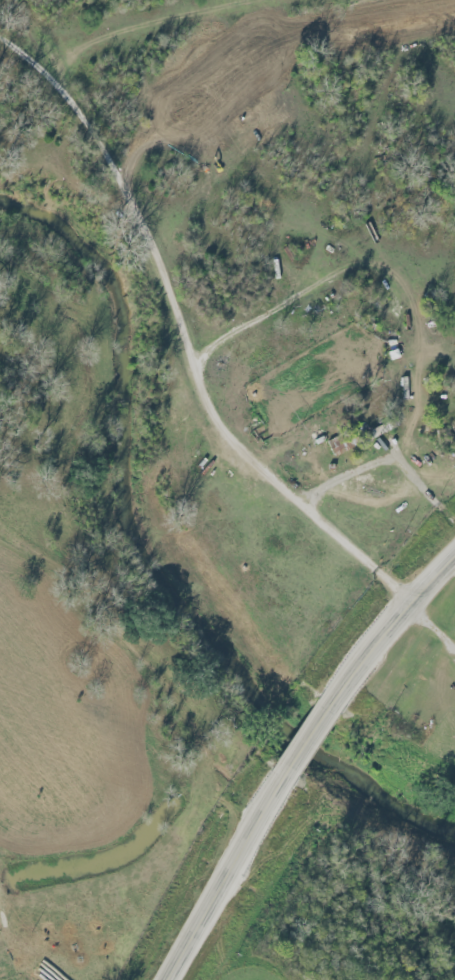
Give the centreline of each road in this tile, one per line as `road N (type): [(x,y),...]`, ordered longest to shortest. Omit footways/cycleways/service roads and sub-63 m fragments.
road 1 (secondary): [(155,979),(276,775)]
road 2 (secondary): [(325,696),(410,589),(454,549)]

